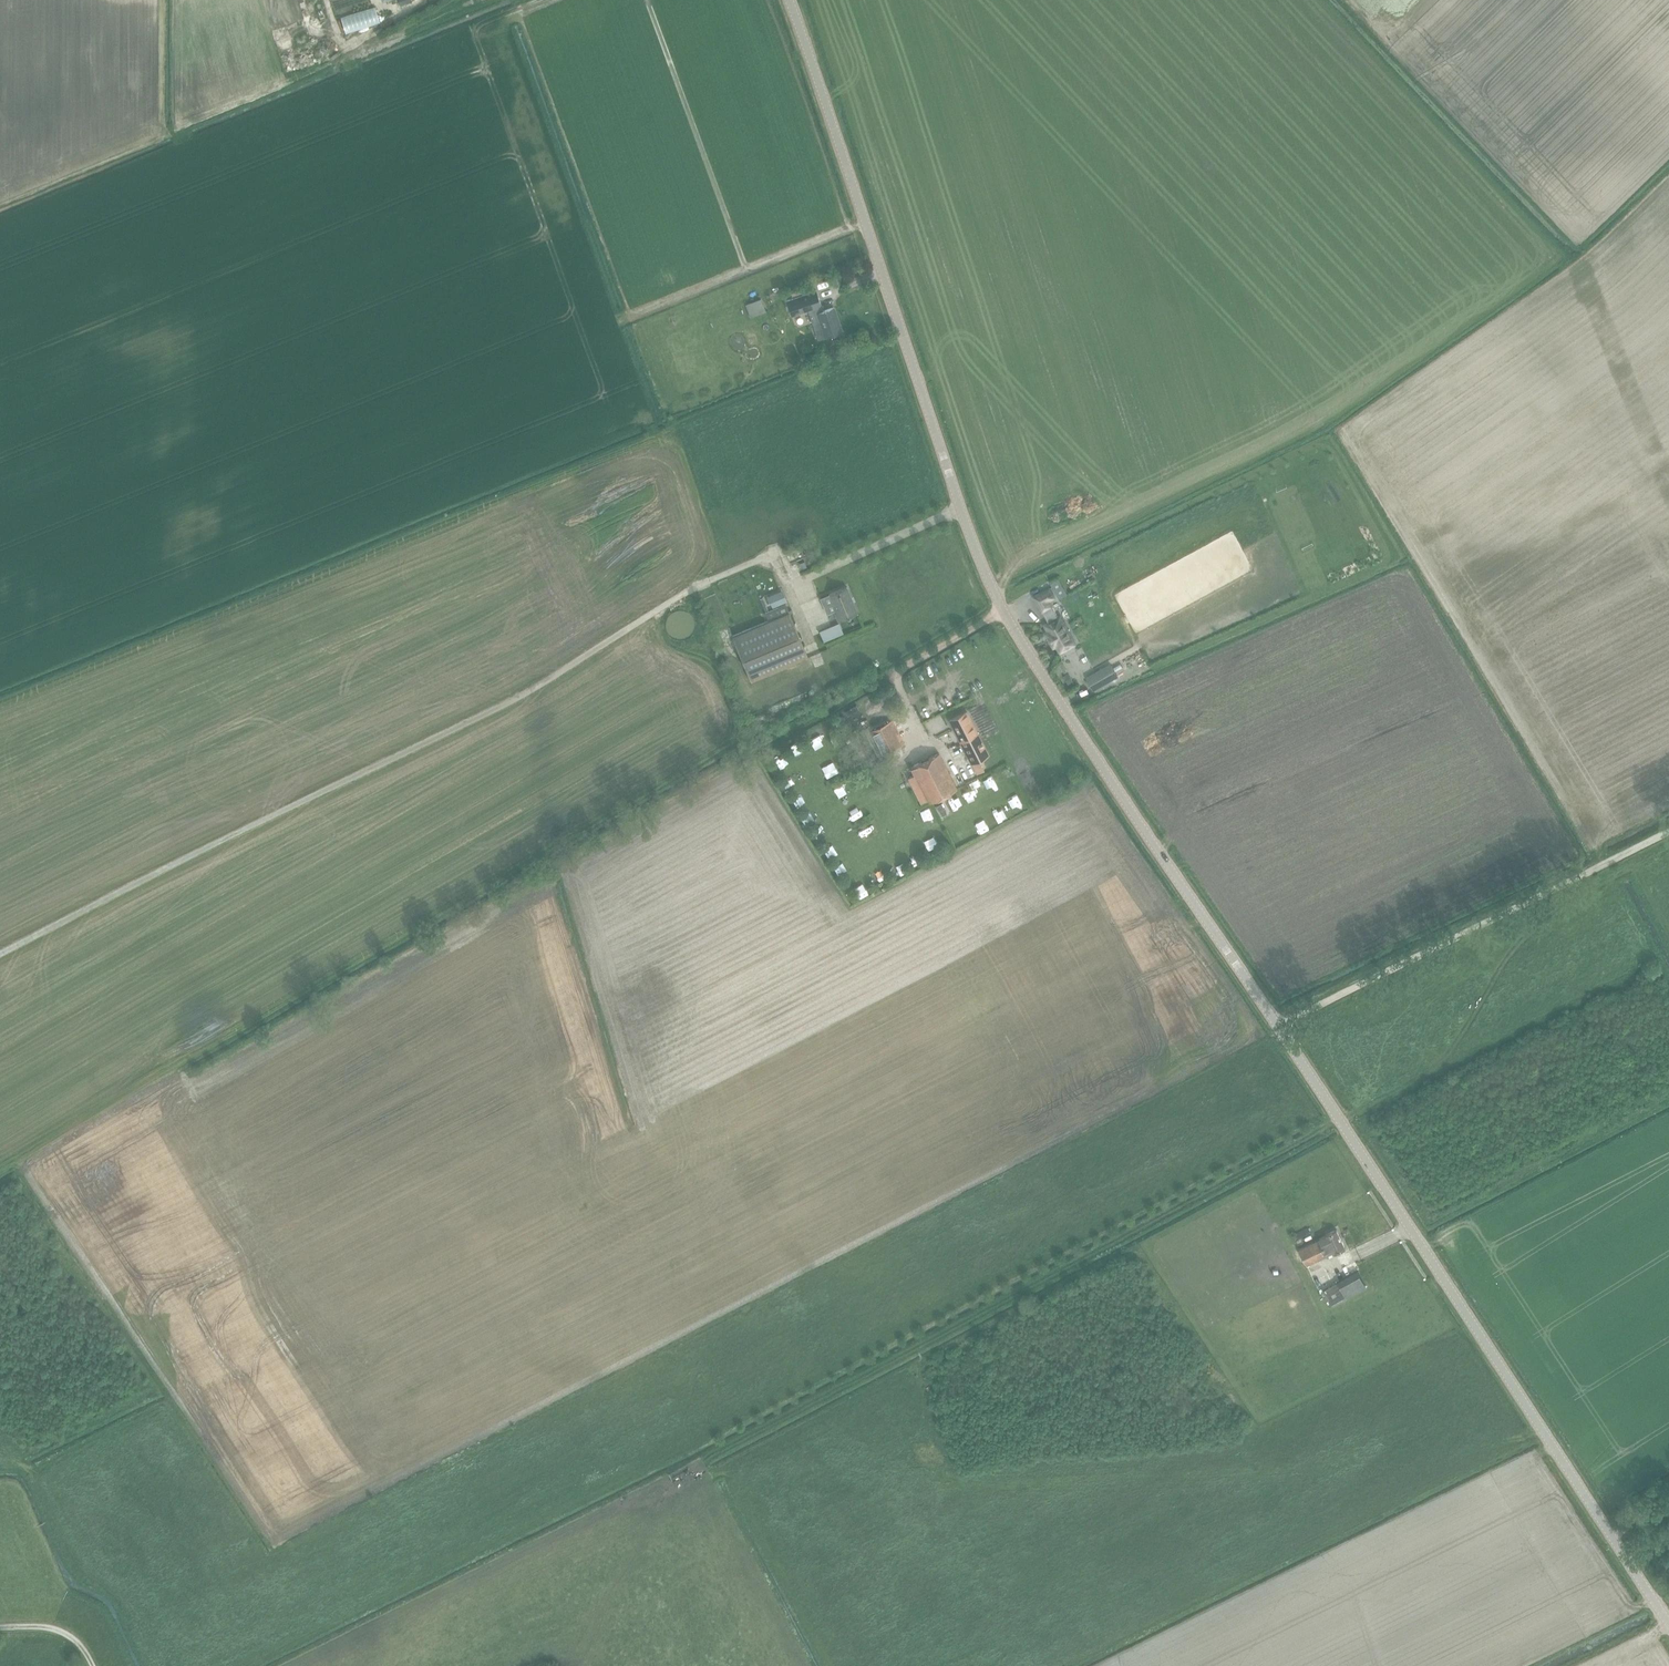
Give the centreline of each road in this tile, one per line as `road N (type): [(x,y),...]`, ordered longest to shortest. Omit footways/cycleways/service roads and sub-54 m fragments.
road 1 (tertiary): [(1272,1025),(1012,632),(984,575),(788,0)]
road 2 (tertiary): [(1668,1625),(1272,1025)]
road 3 (residential): [(1272,1025),(1668,829)]

